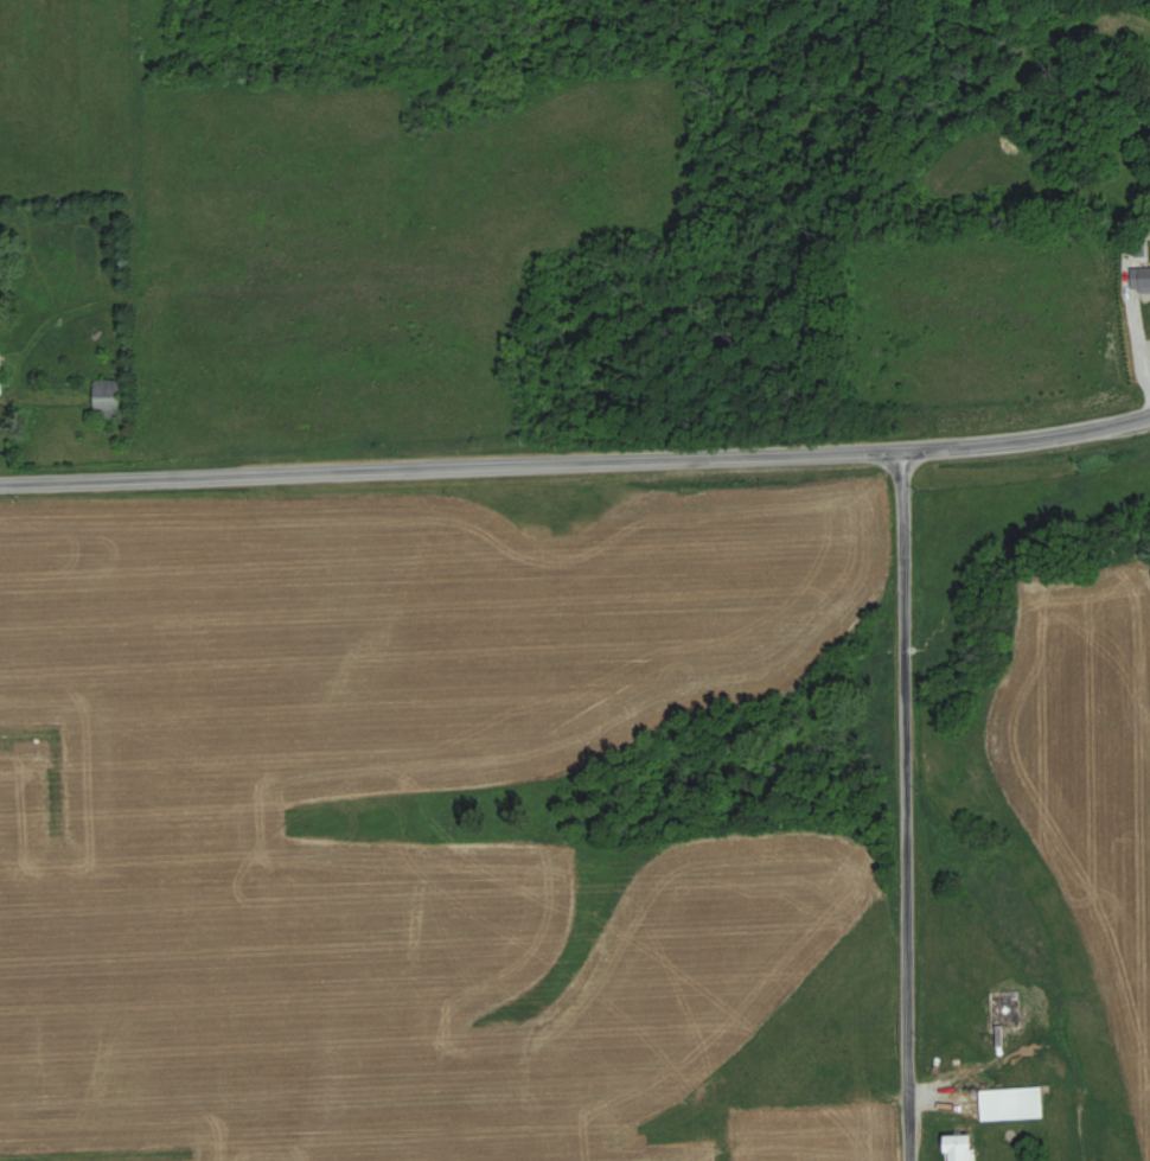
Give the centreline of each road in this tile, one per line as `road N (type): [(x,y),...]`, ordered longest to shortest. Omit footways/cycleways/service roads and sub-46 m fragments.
road 1 (residential): [(1149,411),(1100,429),(997,442),(0,481)]
road 2 (residential): [(909,1160),(903,445)]
road 3 (residential): [(908,1089),(935,1087),(1026,1045)]

